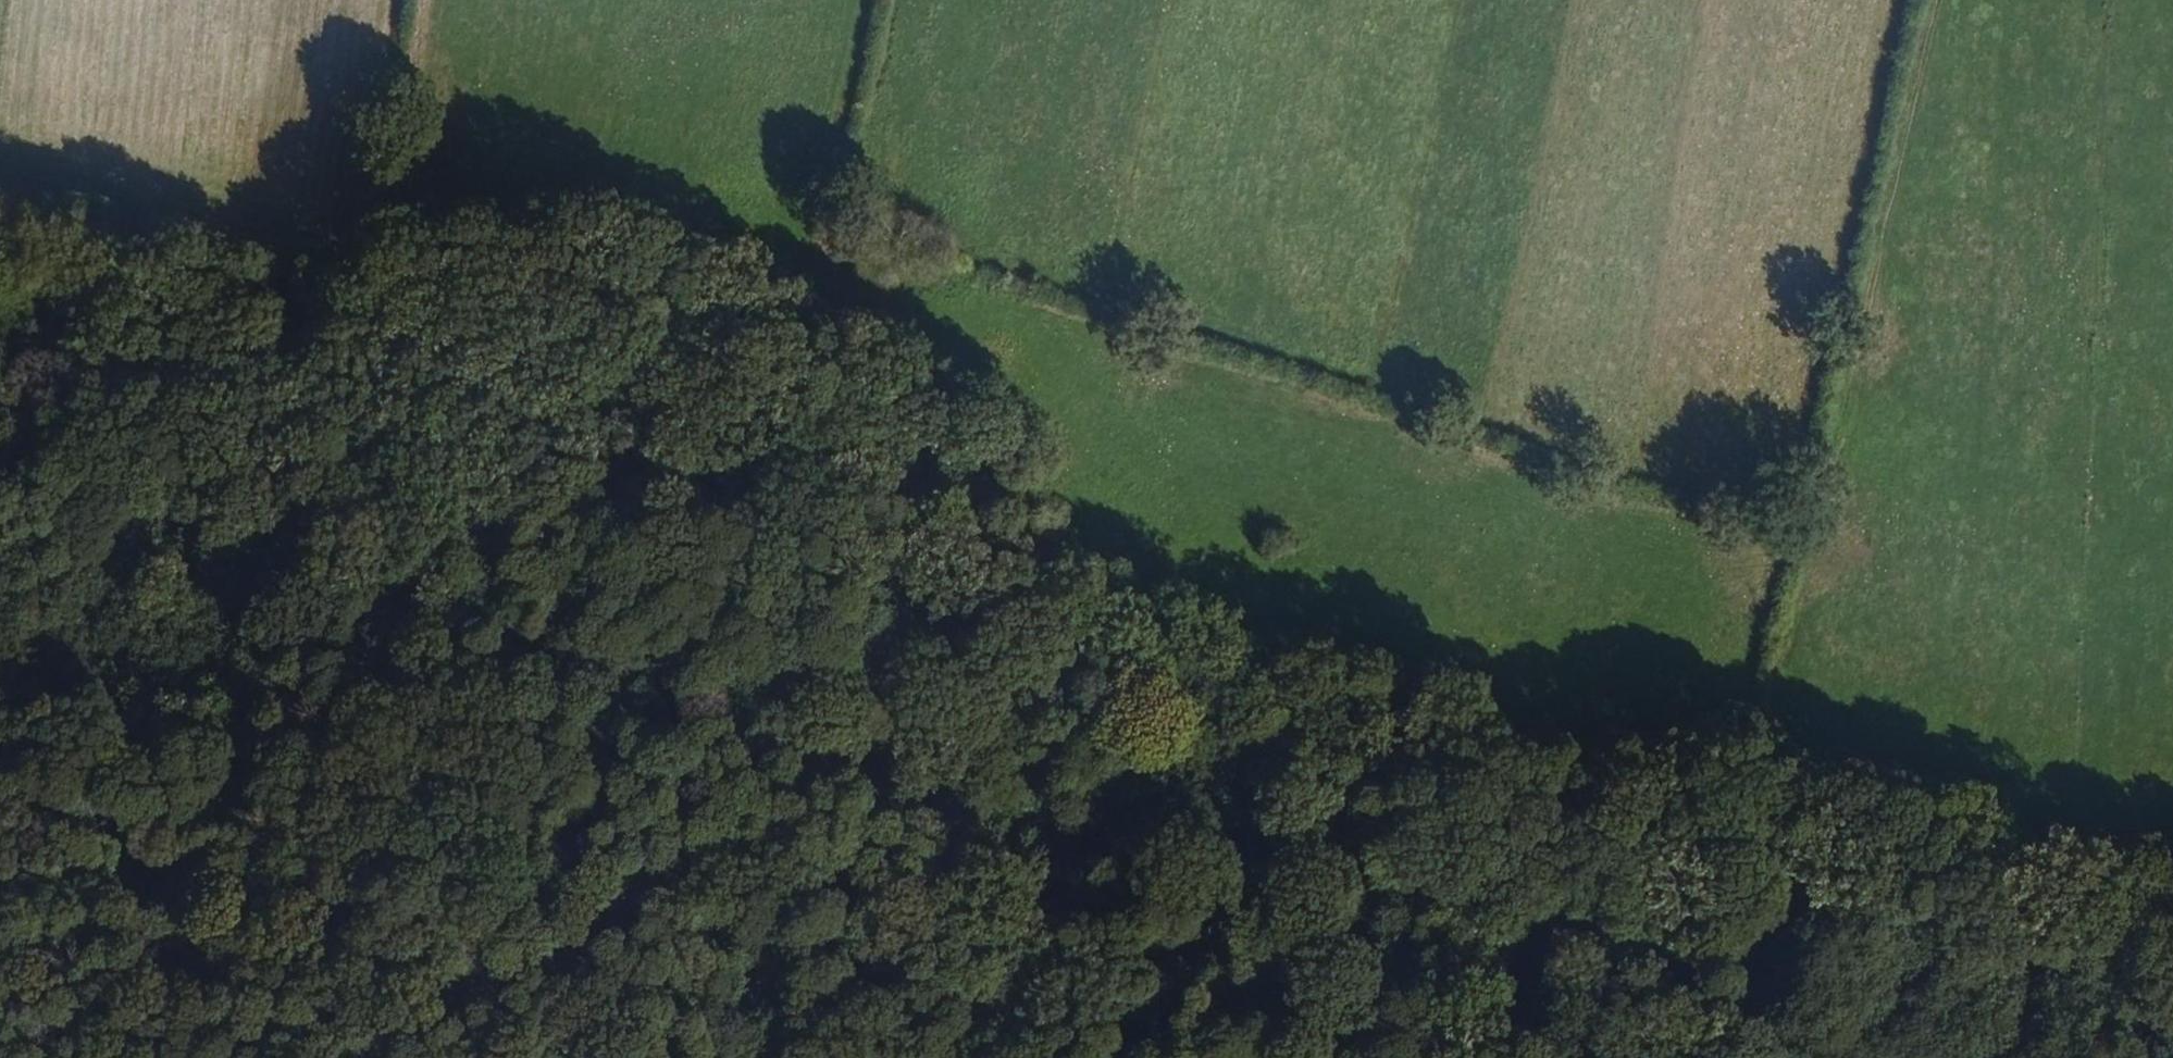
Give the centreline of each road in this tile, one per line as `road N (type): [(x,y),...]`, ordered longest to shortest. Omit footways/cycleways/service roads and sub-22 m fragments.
road 1 (track): [(294,903),(407,845),(475,789),(541,710),(672,716),(739,693),(791,701)]
road 2 (track): [(121,1057),(176,974),(294,903)]

